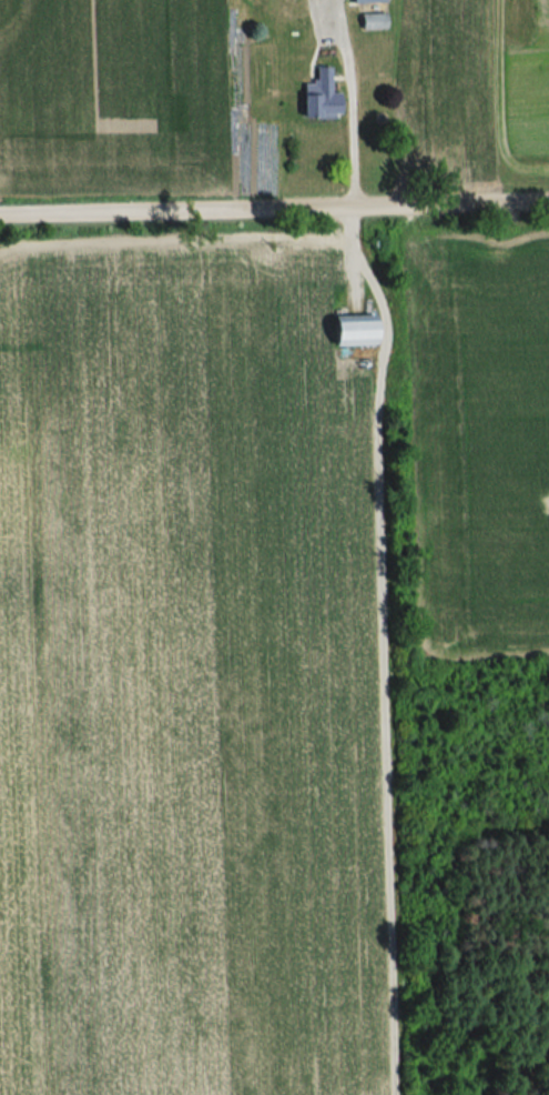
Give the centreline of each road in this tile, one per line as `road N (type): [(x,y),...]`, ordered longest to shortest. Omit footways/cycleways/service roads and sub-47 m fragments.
road 1 (residential): [(0,213),(548,200)]

